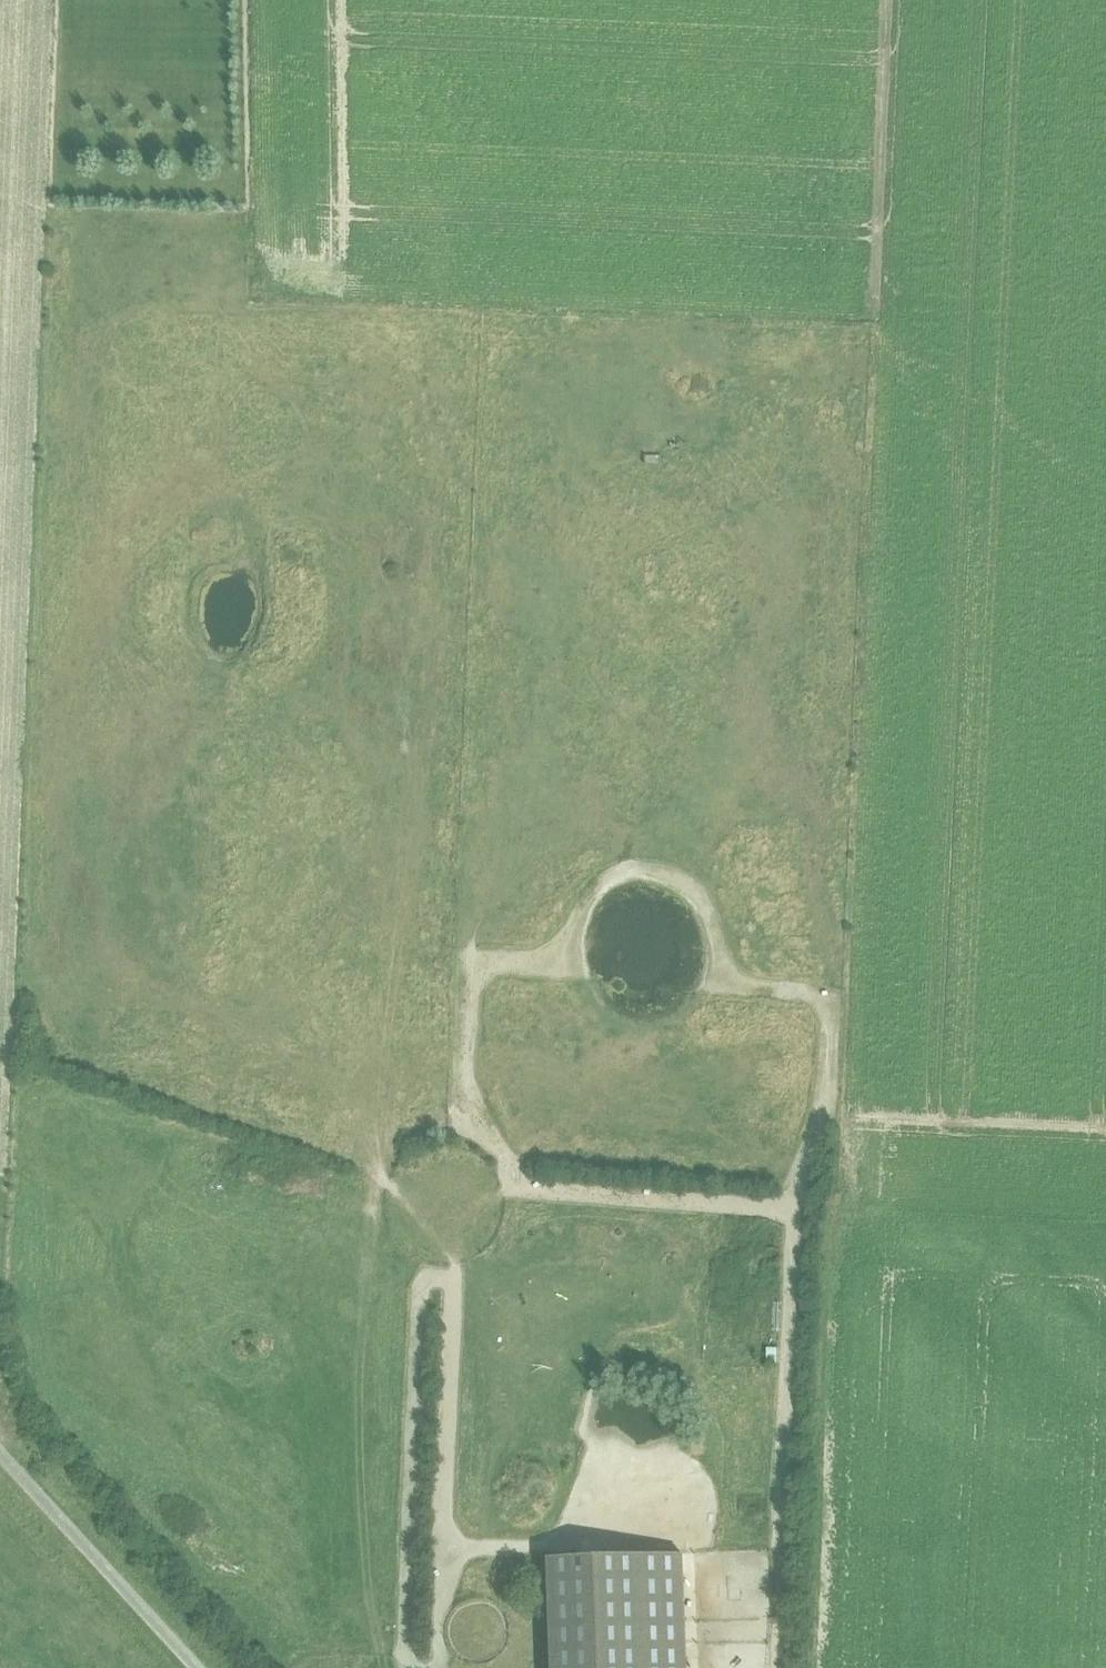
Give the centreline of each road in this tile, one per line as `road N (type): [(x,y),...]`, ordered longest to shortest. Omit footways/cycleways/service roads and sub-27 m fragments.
road 1 (unclassified): [(198,1667),(0,1452)]

